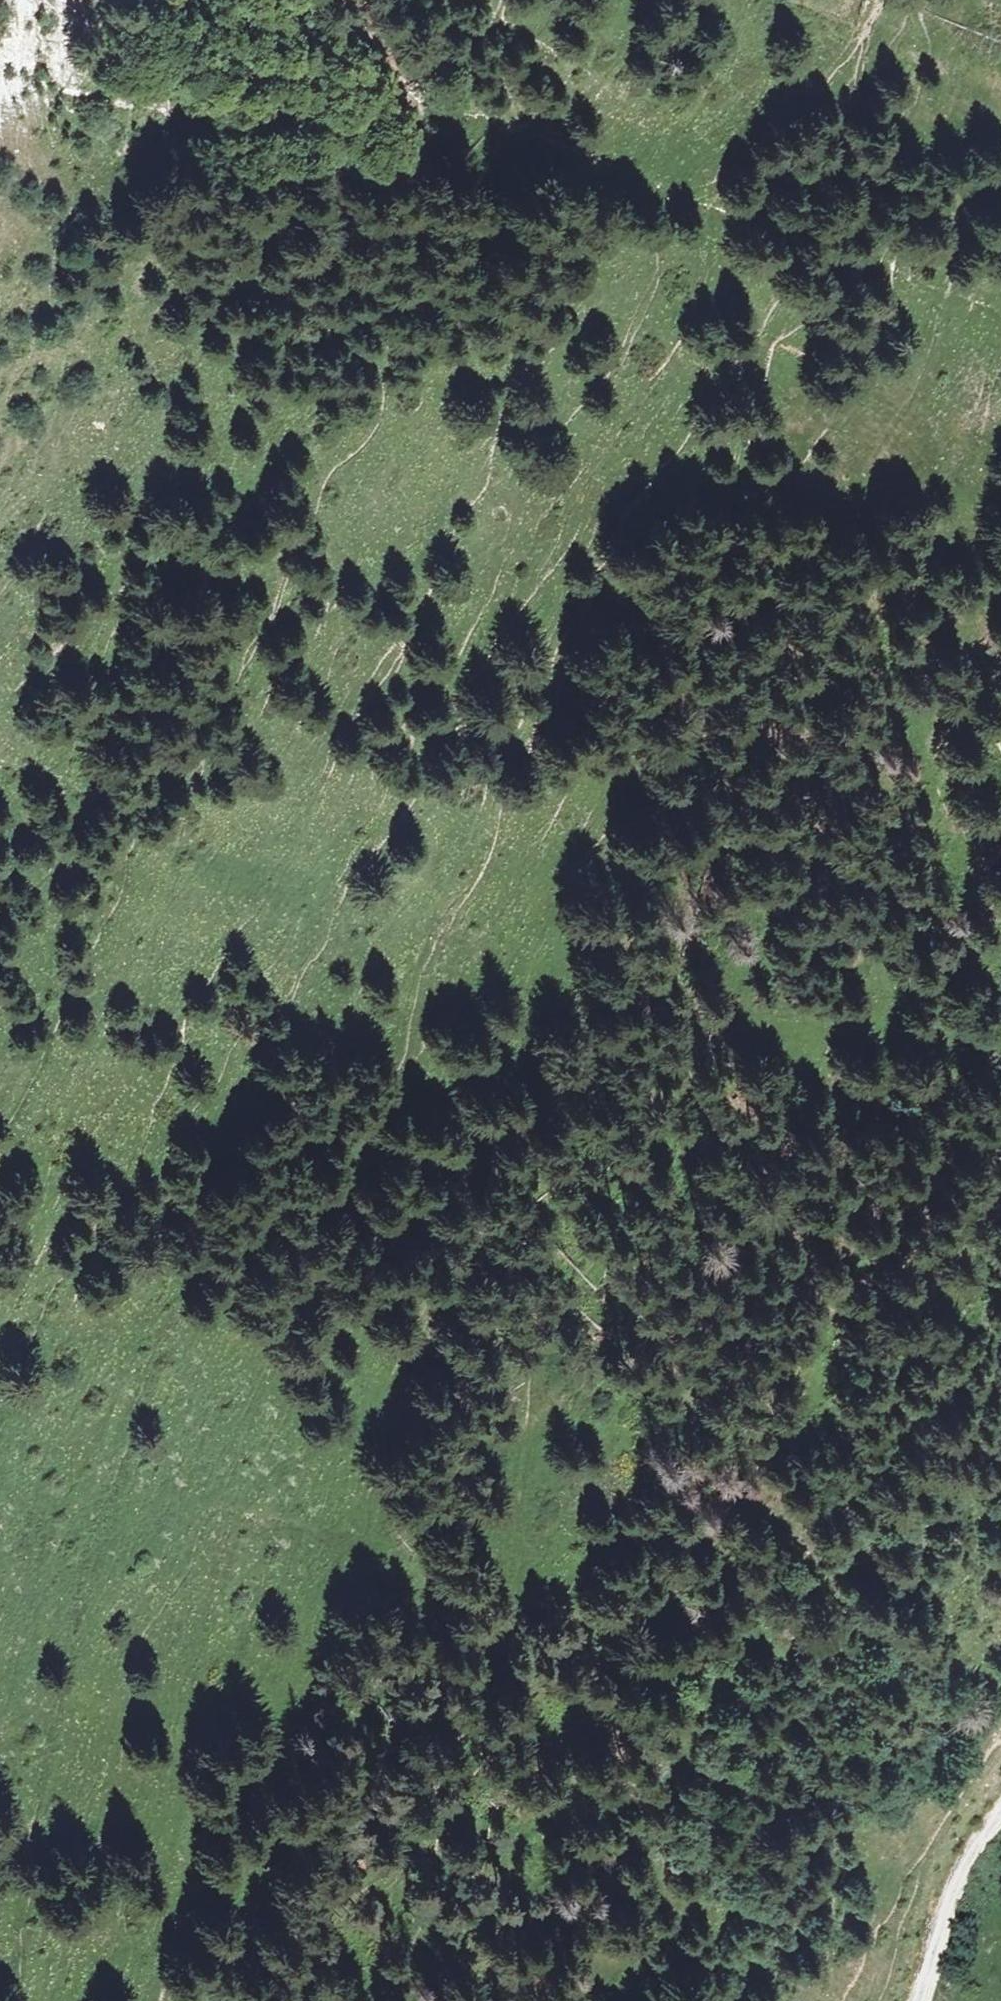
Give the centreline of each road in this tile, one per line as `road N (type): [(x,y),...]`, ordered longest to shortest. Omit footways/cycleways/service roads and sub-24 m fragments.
road 1 (track): [(923,2000),(961,1869),(1000,1809)]

